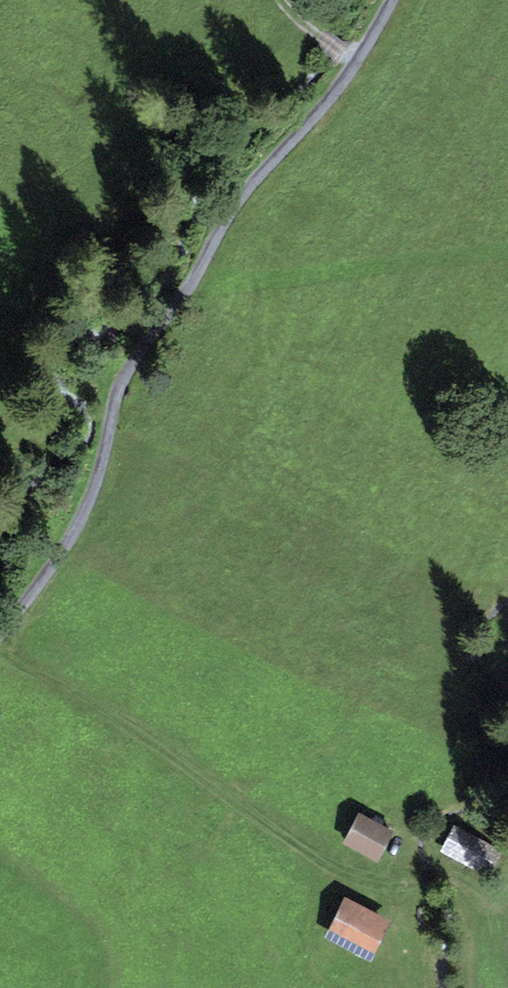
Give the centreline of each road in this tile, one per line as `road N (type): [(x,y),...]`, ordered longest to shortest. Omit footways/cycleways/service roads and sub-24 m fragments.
road 1 (unclassified): [(392,0),(362,59),(240,200),(130,380),(96,508),(0,635)]
road 2 (track): [(0,641),(372,882),(396,892),(448,878)]

